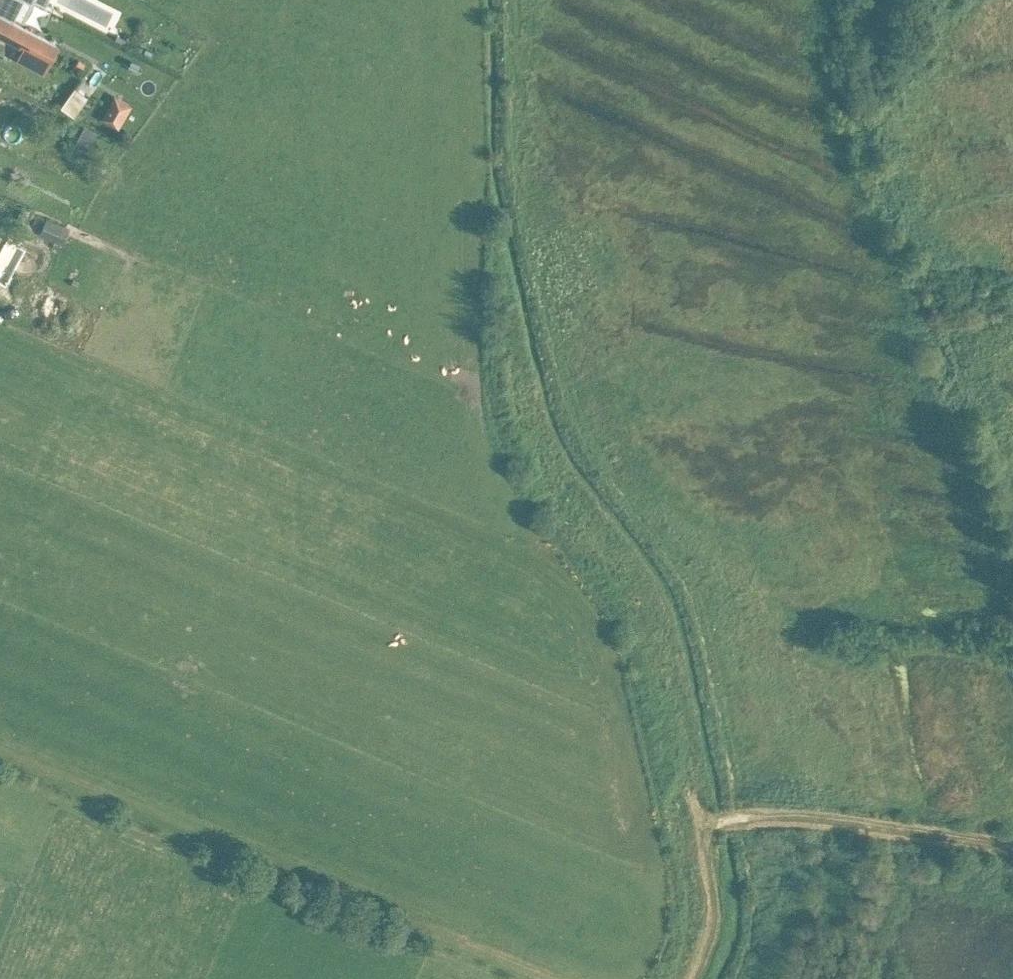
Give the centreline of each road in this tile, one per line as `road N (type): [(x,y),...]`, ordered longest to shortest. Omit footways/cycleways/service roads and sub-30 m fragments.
road 1 (track): [(1012,842),(831,817),(769,813),(711,822),(695,831),(709,892),(705,940),(687,978)]

